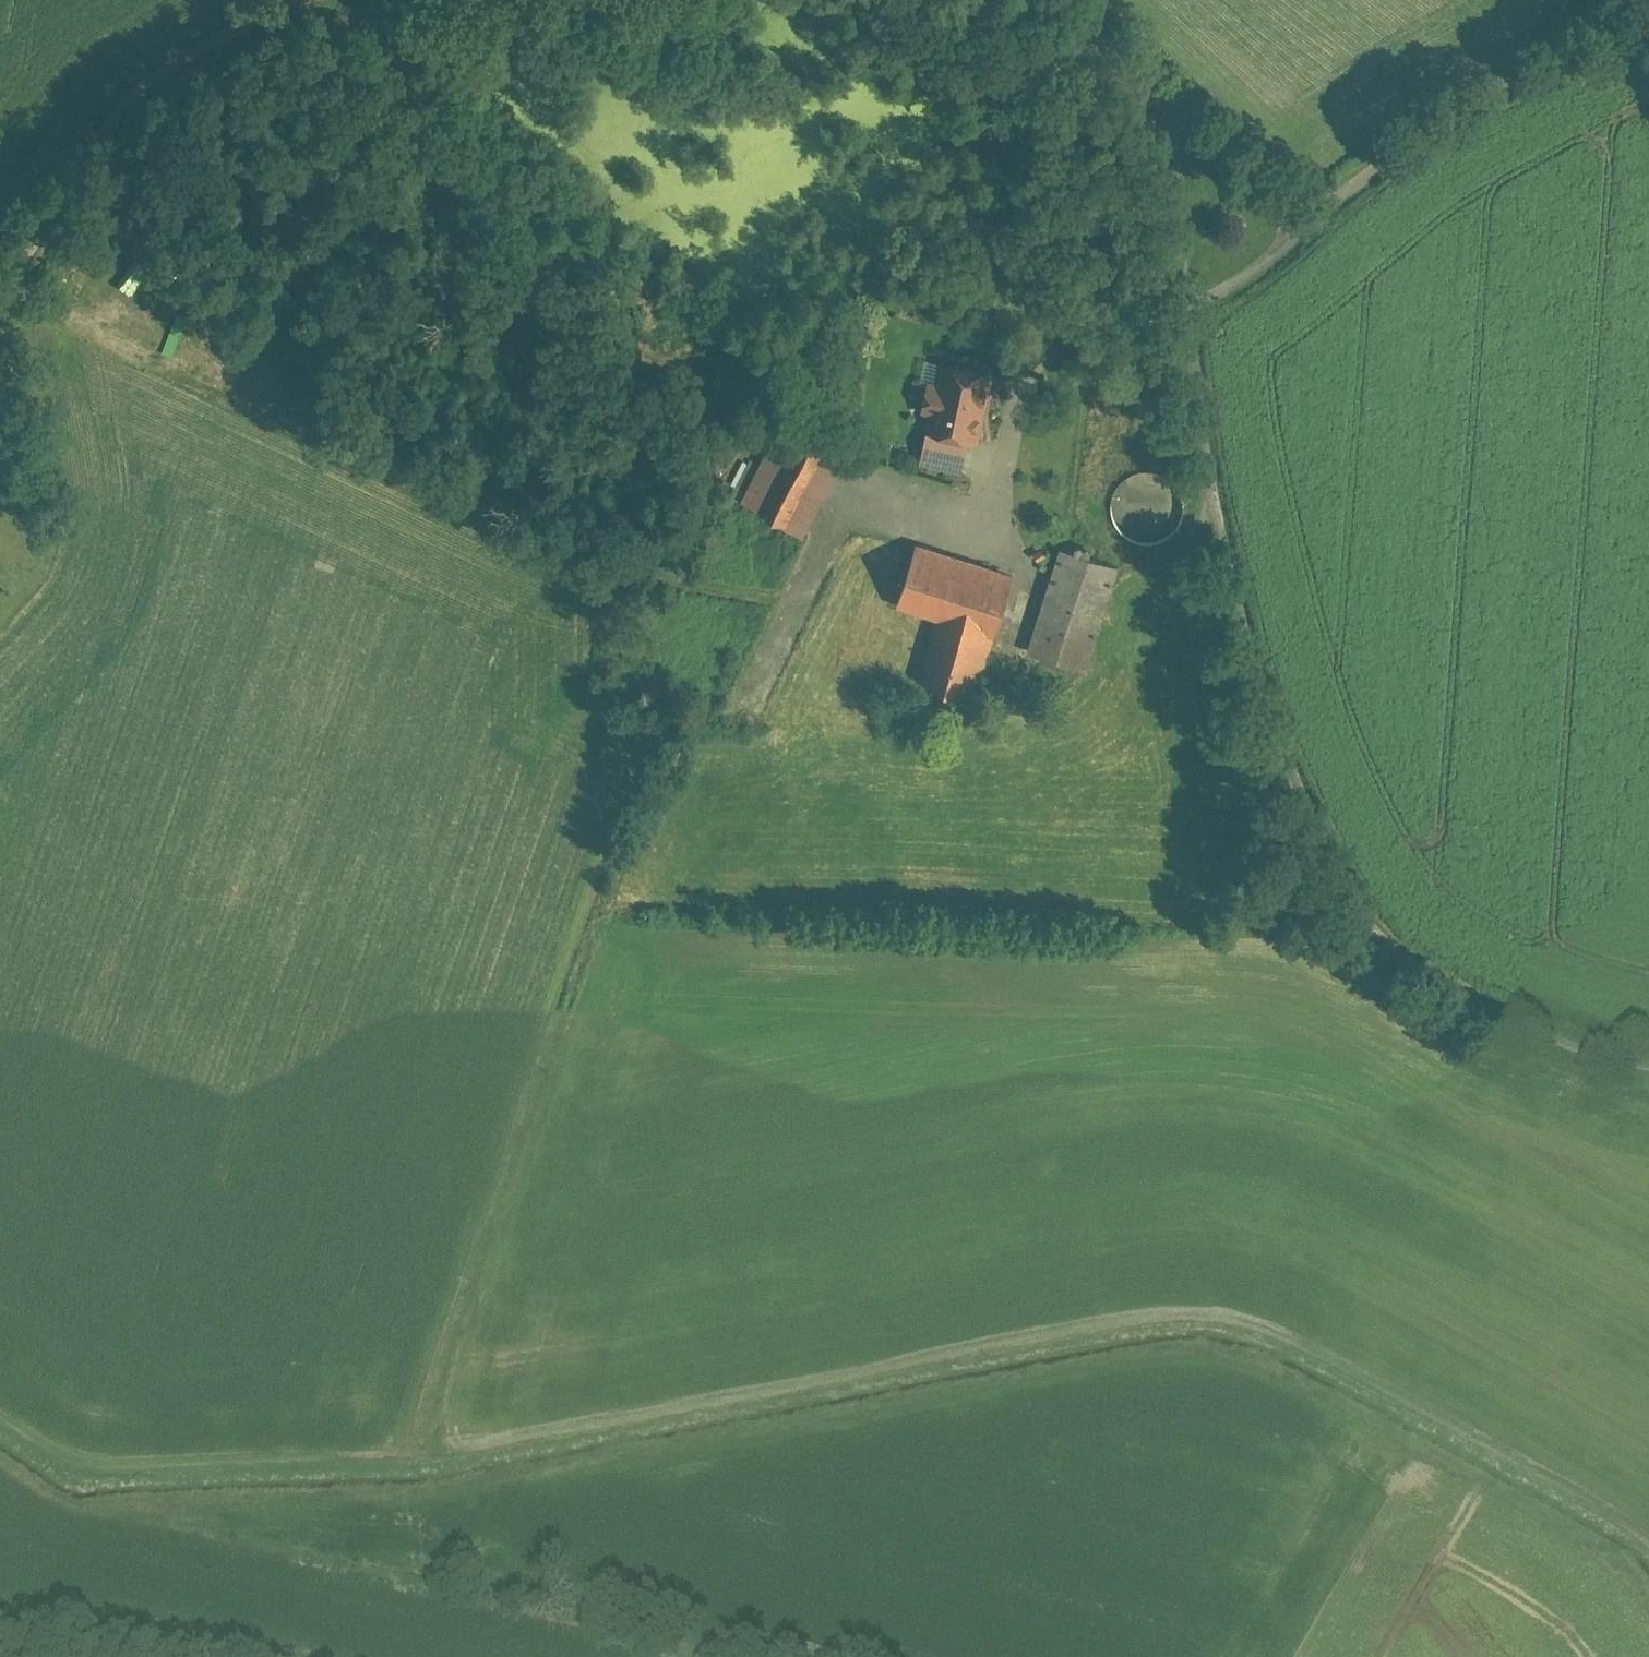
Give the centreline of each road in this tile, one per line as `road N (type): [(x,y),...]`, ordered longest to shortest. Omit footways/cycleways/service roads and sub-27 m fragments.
road 1 (residential): [(1648,1066),(1527,1031),(1442,980),(1346,857),(1269,712),(1233,603),(1210,486),(1216,295),(1259,199)]

